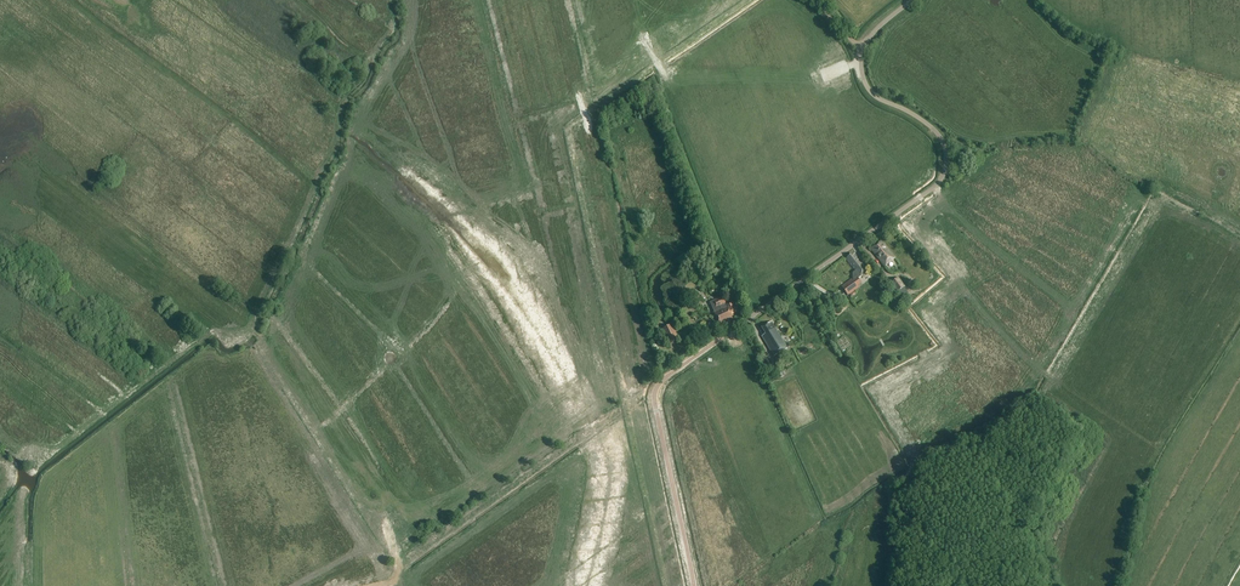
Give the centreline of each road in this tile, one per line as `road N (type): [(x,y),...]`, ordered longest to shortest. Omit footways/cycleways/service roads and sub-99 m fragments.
road 1 (unclassified): [(695,585),(655,393),(943,176),(939,135),(877,97),(862,76),(866,41),(912,0)]
road 2 (track): [(0,499),(19,476),(209,335),(249,331),(332,156),(345,103),(389,39),(391,0)]
road 3 (track): [(397,585),(396,562),(249,331)]

